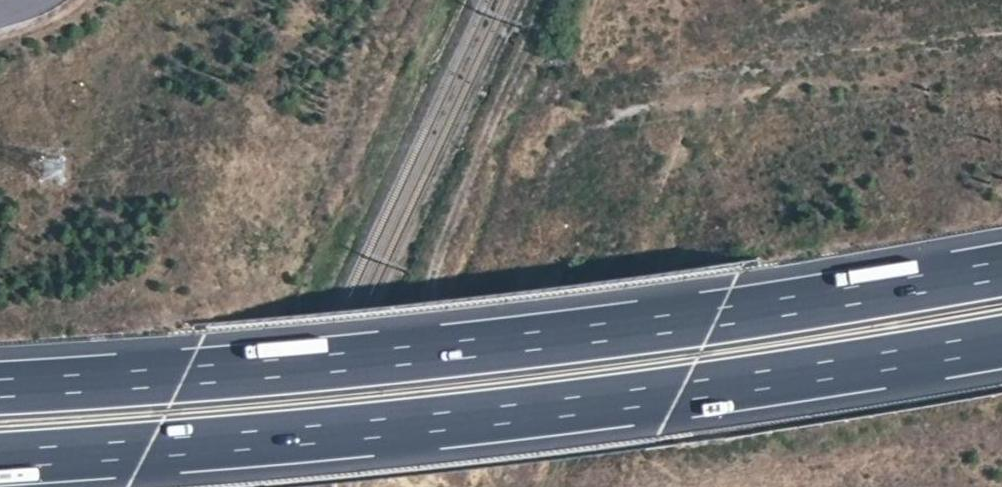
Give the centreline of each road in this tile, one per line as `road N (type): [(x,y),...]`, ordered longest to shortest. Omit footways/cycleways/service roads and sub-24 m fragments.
road 1 (motorway): [(1001,270),(540,341),(0,388)]
road 2 (motorway): [(0,458),(497,416),(1001,341)]
road 3 (track): [(348,486),(430,258),(546,0)]

